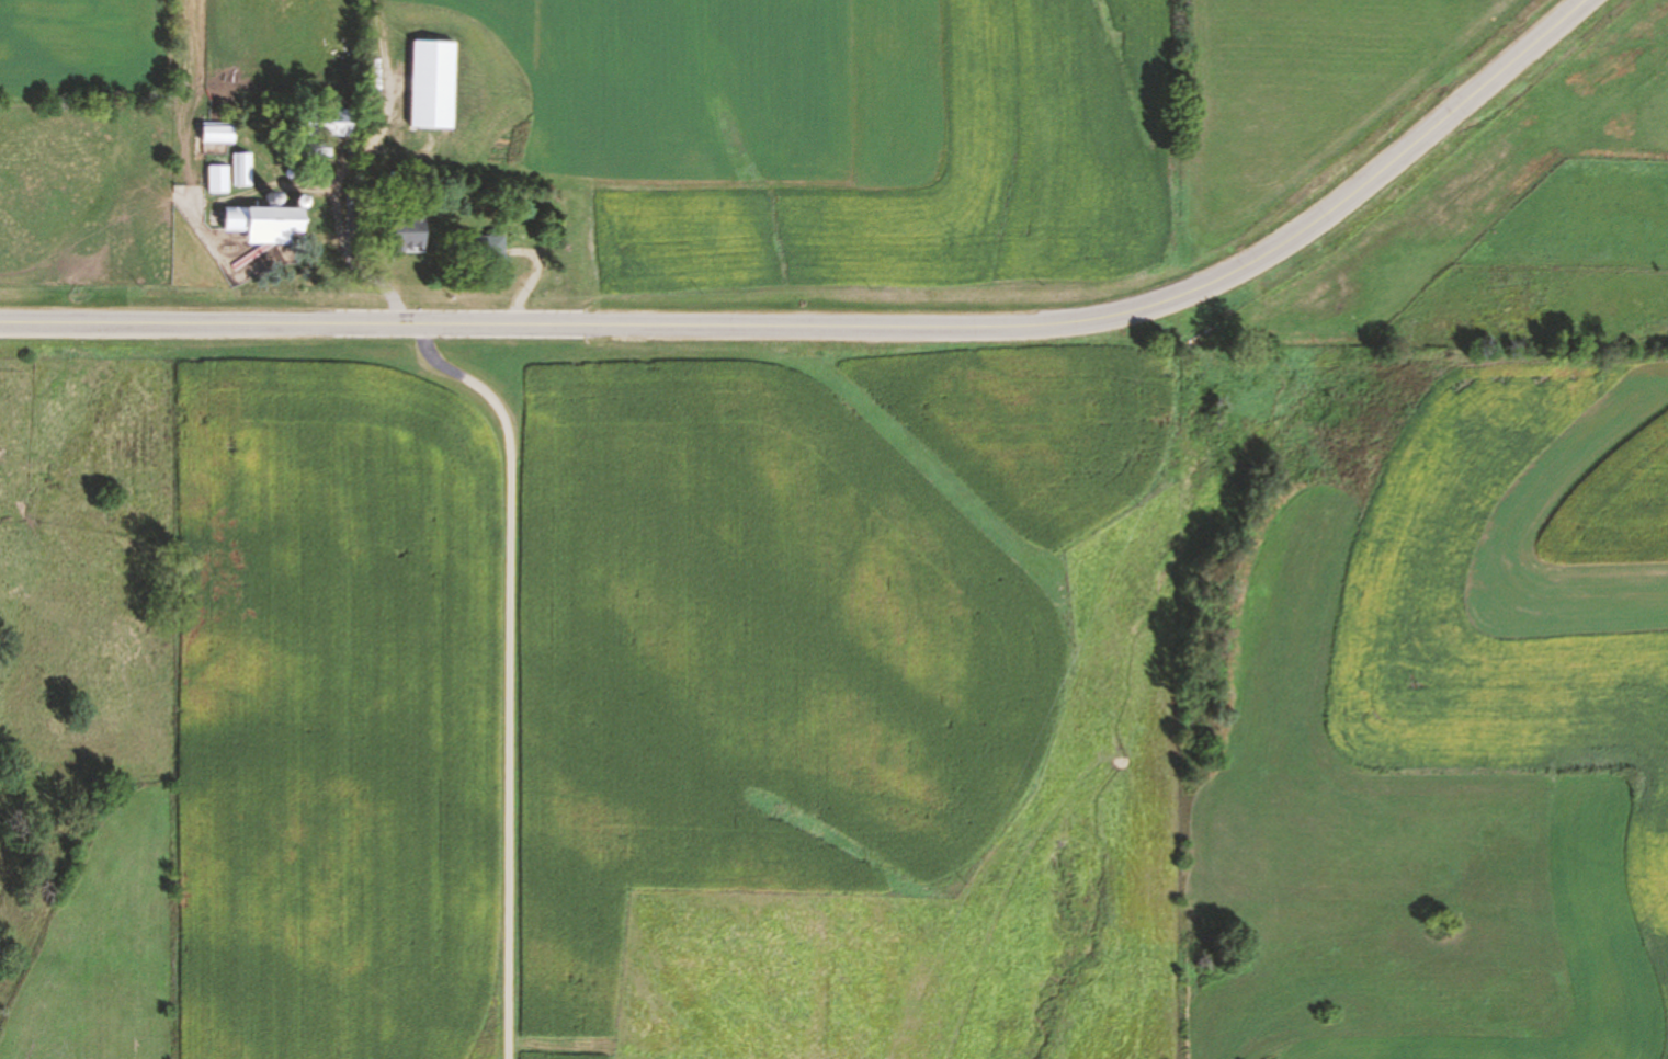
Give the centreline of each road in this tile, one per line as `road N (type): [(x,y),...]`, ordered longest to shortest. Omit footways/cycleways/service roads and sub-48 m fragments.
road 1 (primary): [(1594,0),(1377,180),(1274,253),(1162,306),(1074,326),(0,327)]

